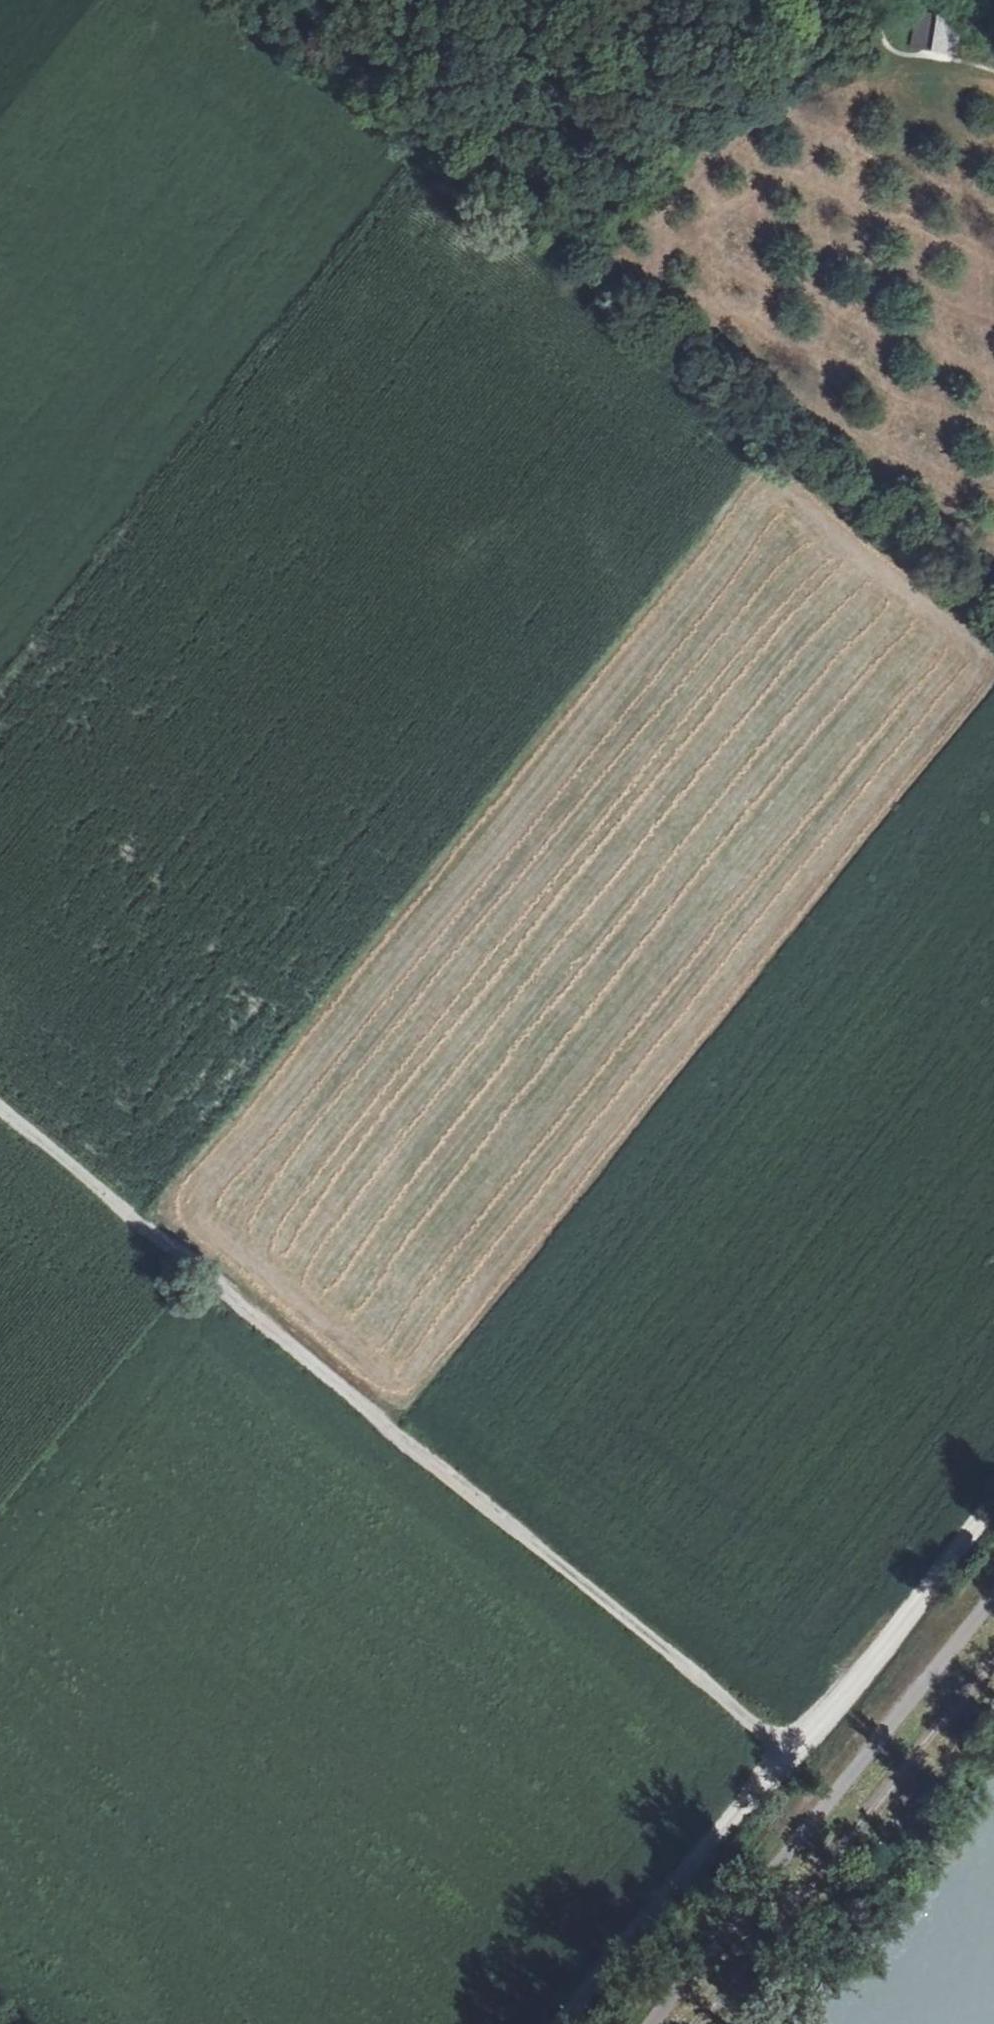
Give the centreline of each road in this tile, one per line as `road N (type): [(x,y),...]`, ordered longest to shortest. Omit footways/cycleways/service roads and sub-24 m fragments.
road 1 (track): [(790,1754),(0,1107)]
road 2 (track): [(562,2023),(993,1509)]

